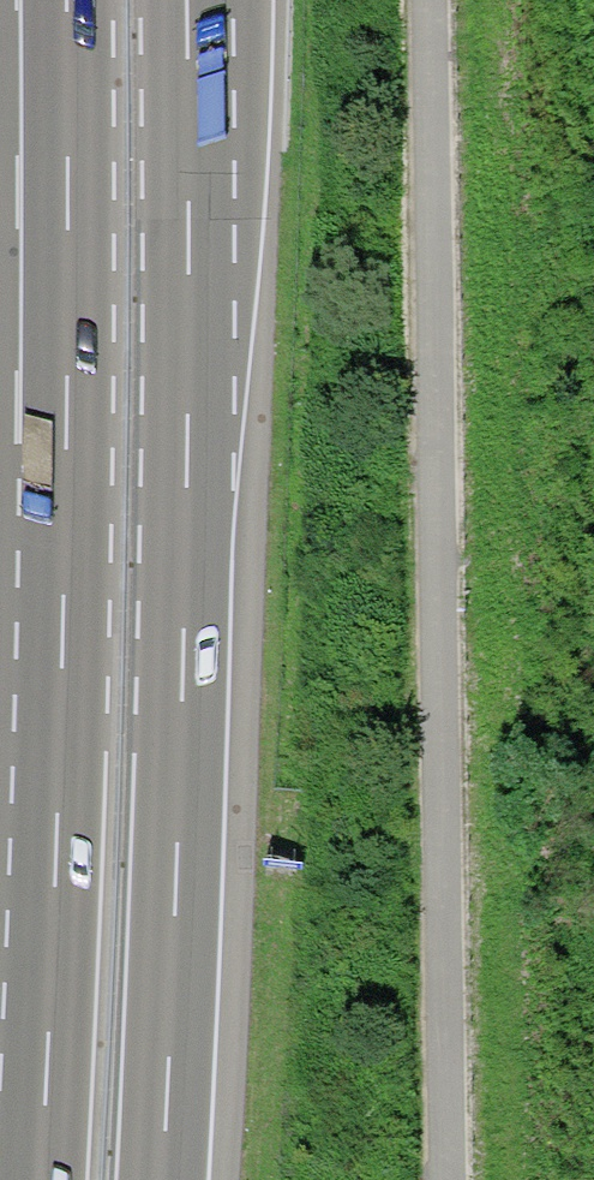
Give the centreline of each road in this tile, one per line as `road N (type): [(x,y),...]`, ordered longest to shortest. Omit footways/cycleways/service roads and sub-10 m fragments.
road 1 (motorway): [(150,1179),(173,800),(186,0)]
road 2 (motorway): [(63,244),(60,655),(40,1179)]
road 3 (motorway): [(29,0),(63,244)]
road 4 (motorway): [(63,0),(63,244)]

